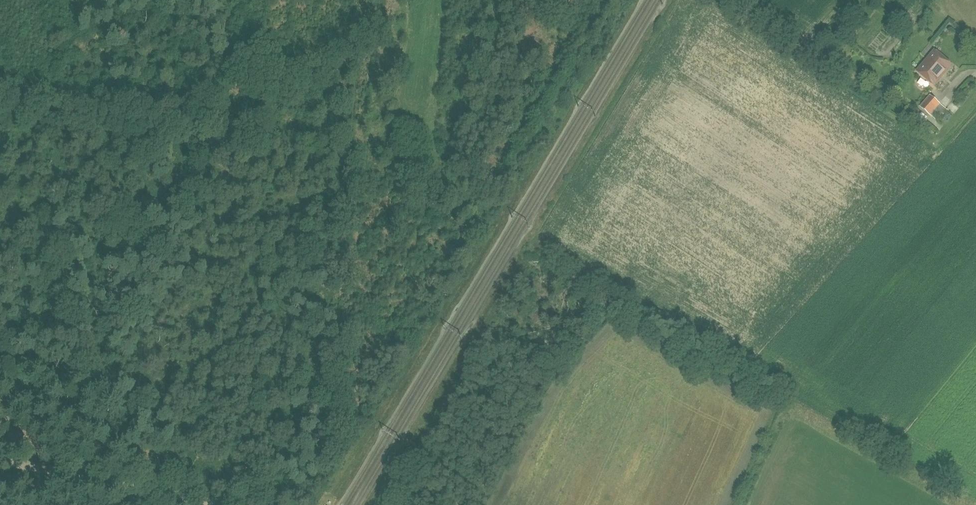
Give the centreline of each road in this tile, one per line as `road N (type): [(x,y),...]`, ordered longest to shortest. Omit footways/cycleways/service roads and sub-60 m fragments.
road 1 (track): [(0,462),(223,504)]

